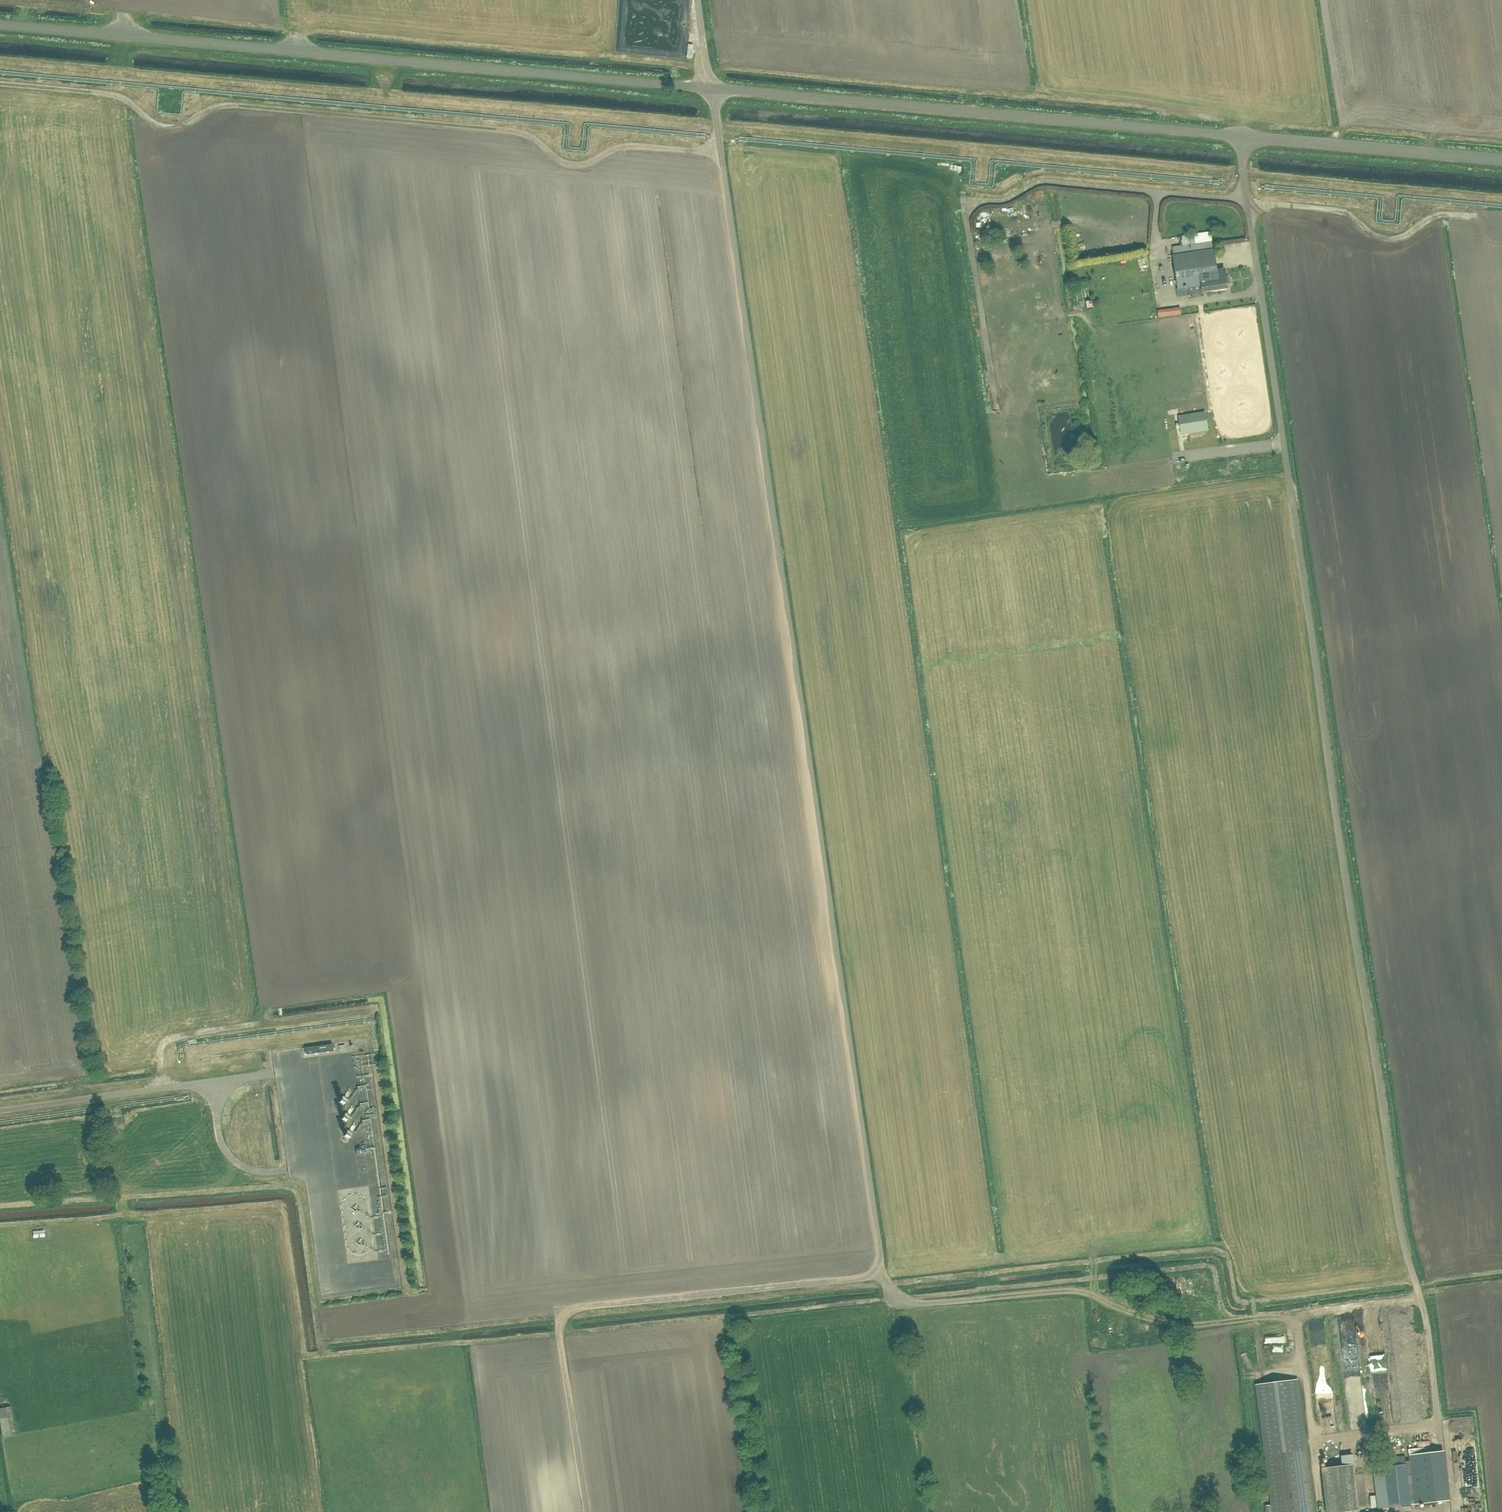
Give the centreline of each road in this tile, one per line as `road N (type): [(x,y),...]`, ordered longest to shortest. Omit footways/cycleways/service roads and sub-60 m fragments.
road 1 (unclassified): [(711,90),(880,1259),(861,1278),(562,1314),(588,1511)]
road 2 (tertiary): [(1501,161),(711,90)]
road 3 (track): [(0,84),(109,94),(166,129),(229,106),(513,131),(572,166),(625,147),(720,151)]
road 4 (tertiary): [(711,90),(0,25)]
road 5 (track): [(1306,1368),(1294,1325),(1281,1318),(1183,1326),(1074,1291),(987,1298)]
road 6 (track): [(1470,216),(1434,216),(1389,241),(1339,211),(1247,203)]
road 7 (track): [(255,1025),(163,1042),(161,1089)]

